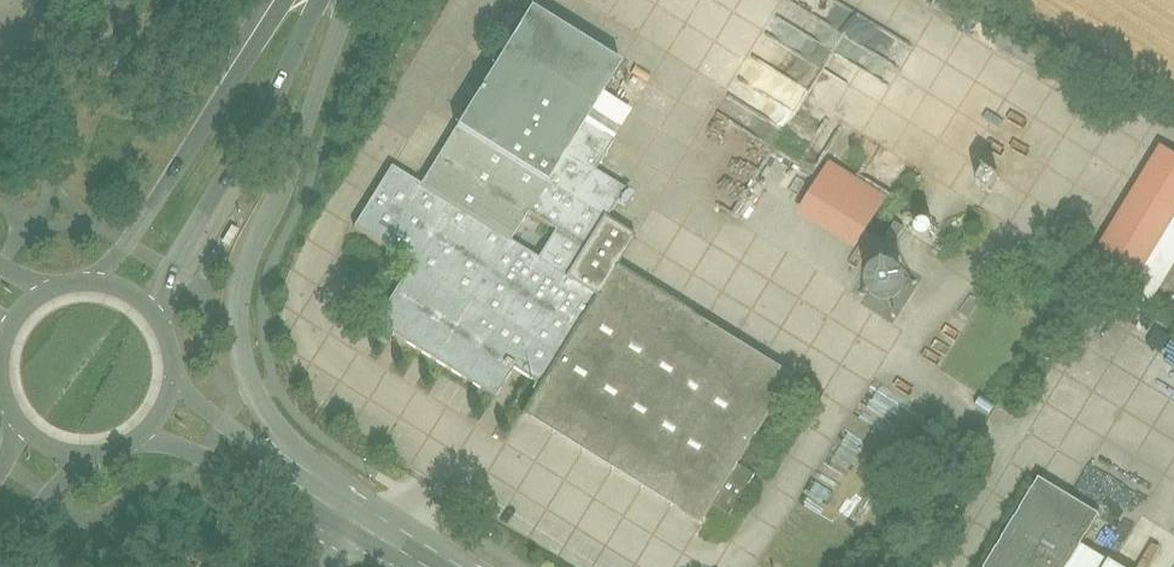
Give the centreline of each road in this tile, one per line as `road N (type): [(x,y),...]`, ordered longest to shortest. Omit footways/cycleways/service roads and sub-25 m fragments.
road 1 (tertiary): [(378,530),(270,415),(244,343),(253,258),(303,144),(348,0)]
road 2 (tertiary): [(155,309),(170,269),(296,54),(314,0)]
road 3 (tertiary): [(289,0),(99,279)]
road 4 (residential): [(168,402),(378,530)]
road 5 (secondary): [(37,434),(85,451),(110,449),(134,439),(168,402)]

